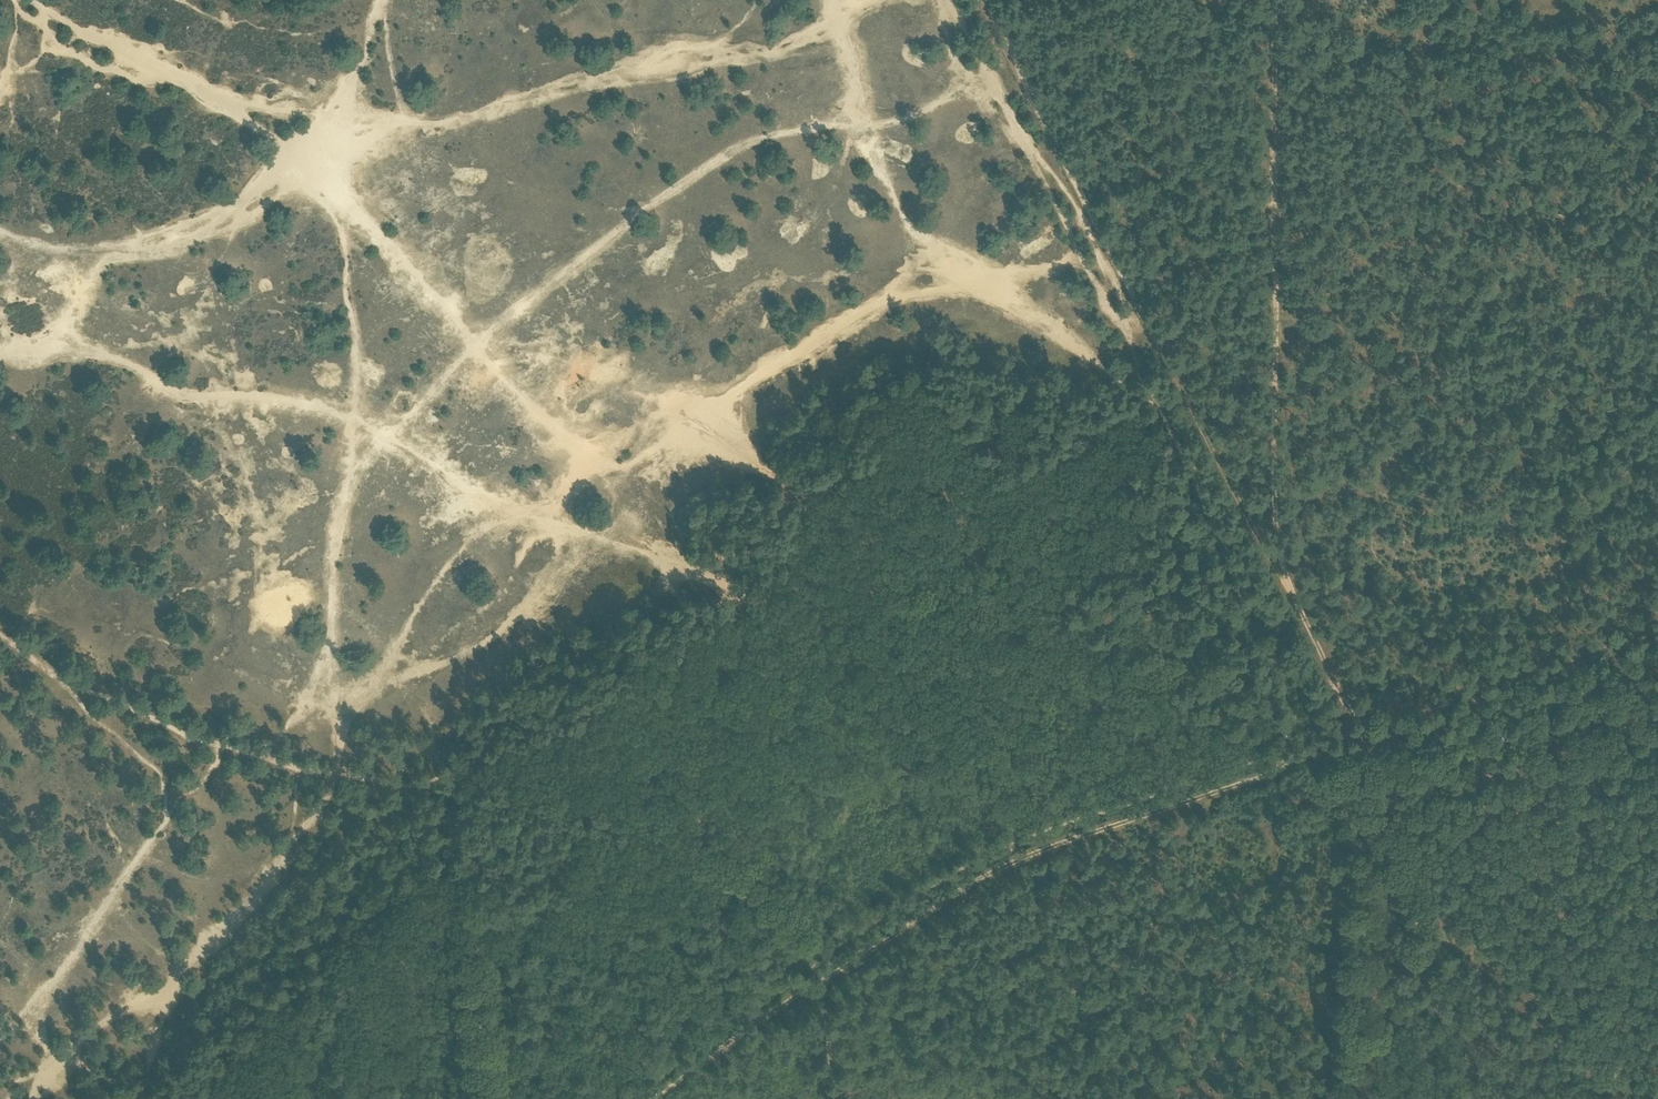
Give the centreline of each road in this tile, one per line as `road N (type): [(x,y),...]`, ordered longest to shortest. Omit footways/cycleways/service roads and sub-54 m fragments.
road 1 (track): [(392,439),(576,264),(759,138),(850,123),(962,89),(989,73)]
road 2 (track): [(1310,748),(1221,795),(992,875),(829,978),(842,1098)]
road 3 (track): [(985,0),(1280,563)]
road 4 (track): [(1275,0),(1280,563)]
road 5 (track): [(841,20),(763,51),(657,62),(455,121),(299,151)]
road 6 (track): [(592,463),(695,418),(910,286),(1042,270),(1080,256)]
road 7 (track): [(1282,750),(997,847),(824,955)]
road 8 (track): [(592,463),(536,523),(572,547),(572,570),(478,654),(378,680),(352,698),(336,772)]
road 9 (track): [(336,772),(312,819),(218,937),(123,1018),(89,1036),(28,1098)]
road 10 (track): [(1368,748),(1441,892),(1485,945),(1648,1098)]
road 11 (track): [(299,151),(592,463)]
road 12 (track): [(1131,357),(952,0)]
road 13 (track): [(1358,1098),(1372,834),(1310,748)]
road 14 (track): [(0,641),(212,744),(336,772)]
road 15 (track): [(356,431),(304,402),(188,396),(110,354),(41,351)]
road 16 (track): [(28,0),(299,151)]
road 17 (track): [(434,790),(616,819),(722,871)]
road 18 (track): [(1368,748),(1657,722)]
road 19 (track): [(1488,1098),(1414,912),(1372,834)]
road 20 (track): [(1305,738),(1199,497)]
road 21 (track): [(378,680),(488,507)]
road 22 (track): [(1280,563),(1368,748)]
road 23 (track): [(536,523),(488,507),(392,439)]
road 24 (track): [(722,871),(824,955)]

